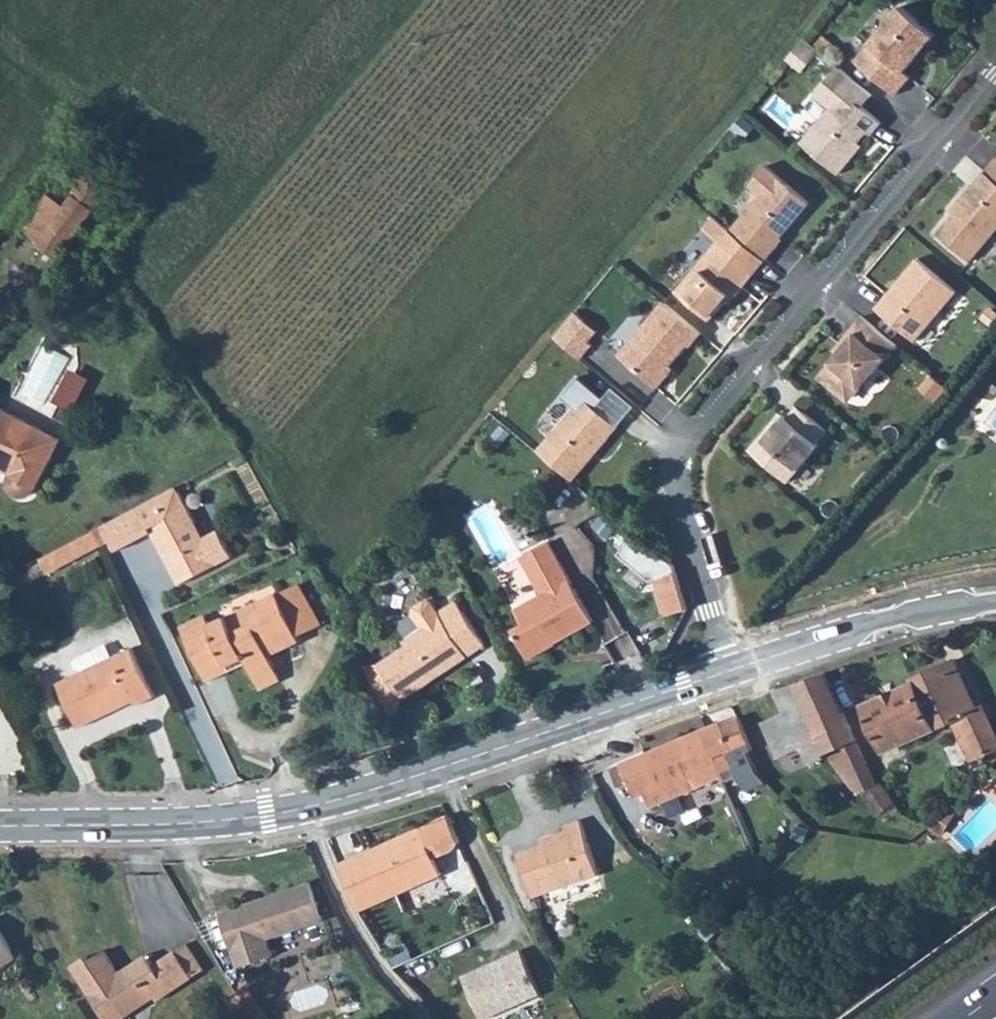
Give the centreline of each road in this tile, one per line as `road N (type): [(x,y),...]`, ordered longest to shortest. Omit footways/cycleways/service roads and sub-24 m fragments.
road 1 (tertiary): [(725,670),(389,786),(268,814),(0,825)]
road 2 (residential): [(995,70),(683,442),(678,487),(725,670)]
road 3 (tertiary): [(995,597),(904,615),(725,670)]

